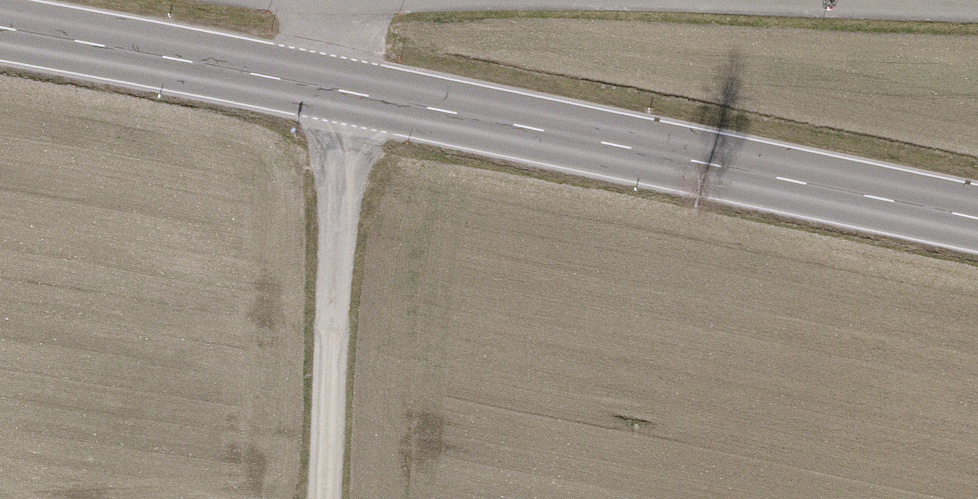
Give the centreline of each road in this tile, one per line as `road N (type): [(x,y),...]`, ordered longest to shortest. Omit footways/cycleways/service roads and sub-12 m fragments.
road 1 (secondary): [(977,218),(338,89),(0,33)]
road 2 (track): [(340,2),(325,498)]
road 3 (track): [(640,0),(977,15)]

